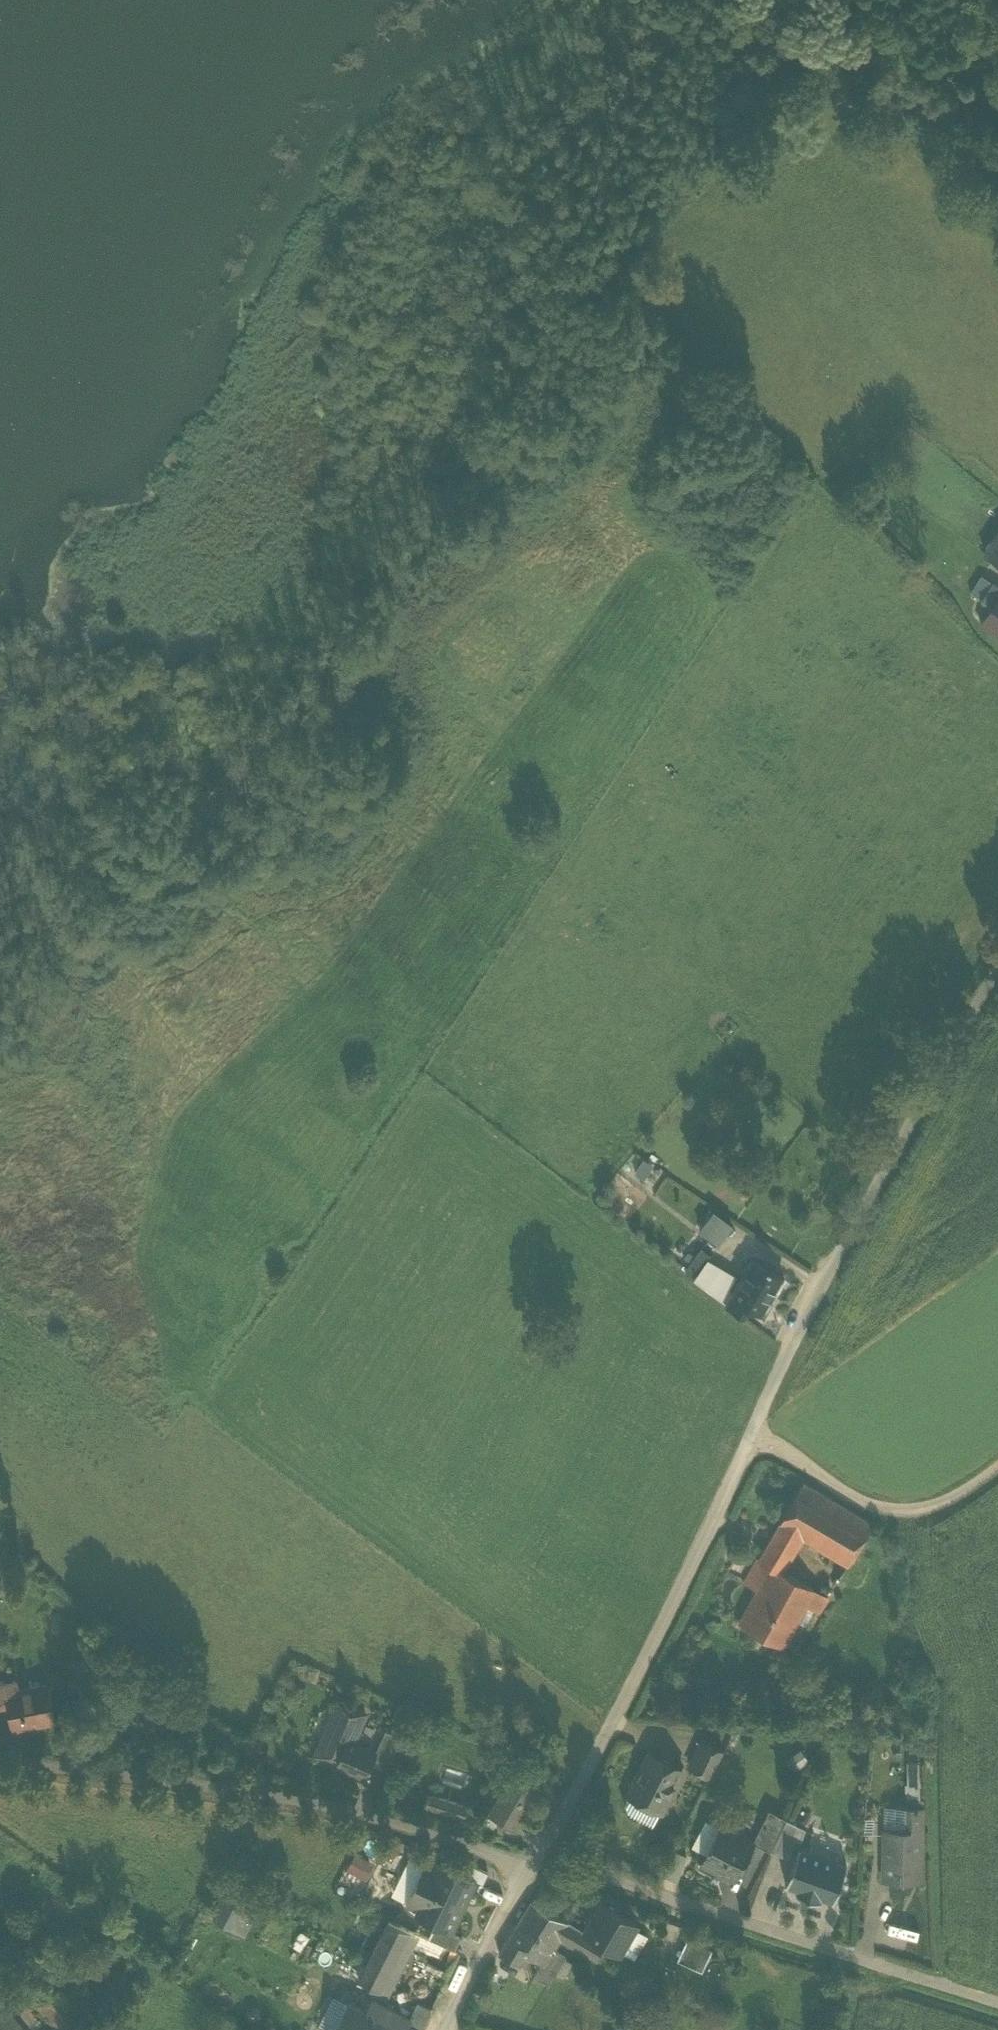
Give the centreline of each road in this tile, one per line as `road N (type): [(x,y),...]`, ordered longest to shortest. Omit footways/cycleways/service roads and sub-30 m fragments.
road 1 (unclassified): [(0,1761),(240,1788),(531,1860)]
road 2 (unclassified): [(751,1441),(833,1266),(997,967)]
road 3 (residential): [(531,1860),(565,1861),(997,2001)]
road 4 (unclassified): [(531,1860),(611,1731),(751,1441)]
road 5 (unclassified): [(751,1441),(878,1514),(904,1520),(930,1513),(997,1464)]
road 6 (unclassified): [(444,2029),(531,1860)]

